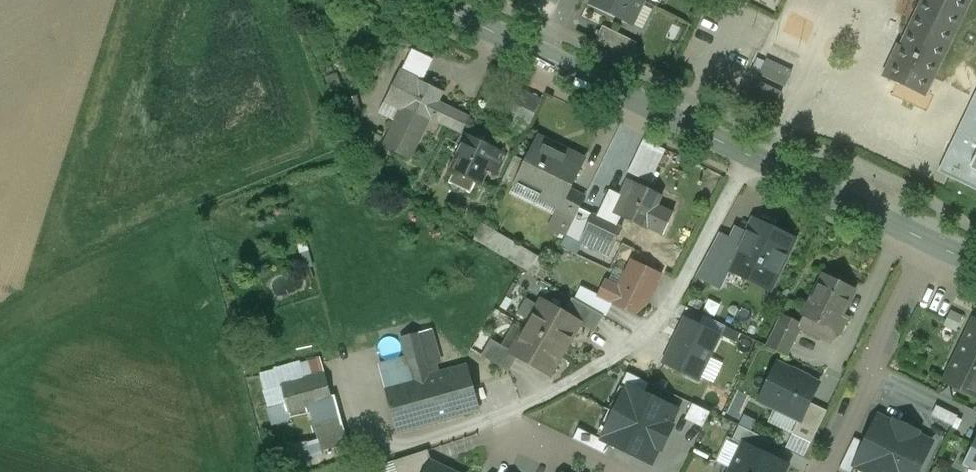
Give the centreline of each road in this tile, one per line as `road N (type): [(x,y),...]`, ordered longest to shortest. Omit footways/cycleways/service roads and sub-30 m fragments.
road 1 (residential): [(748,151),(668,311),(617,357),(502,418)]
road 2 (residential): [(826,471),(929,242)]
road 3 (tertiary): [(748,151),(543,55)]
road 4 (tertiary): [(929,242),(748,151)]
road 5 (residential): [(502,418),(619,471)]
road 6 (residential): [(502,418),(384,458)]
road 7 (tertiary): [(543,55),(433,3)]

